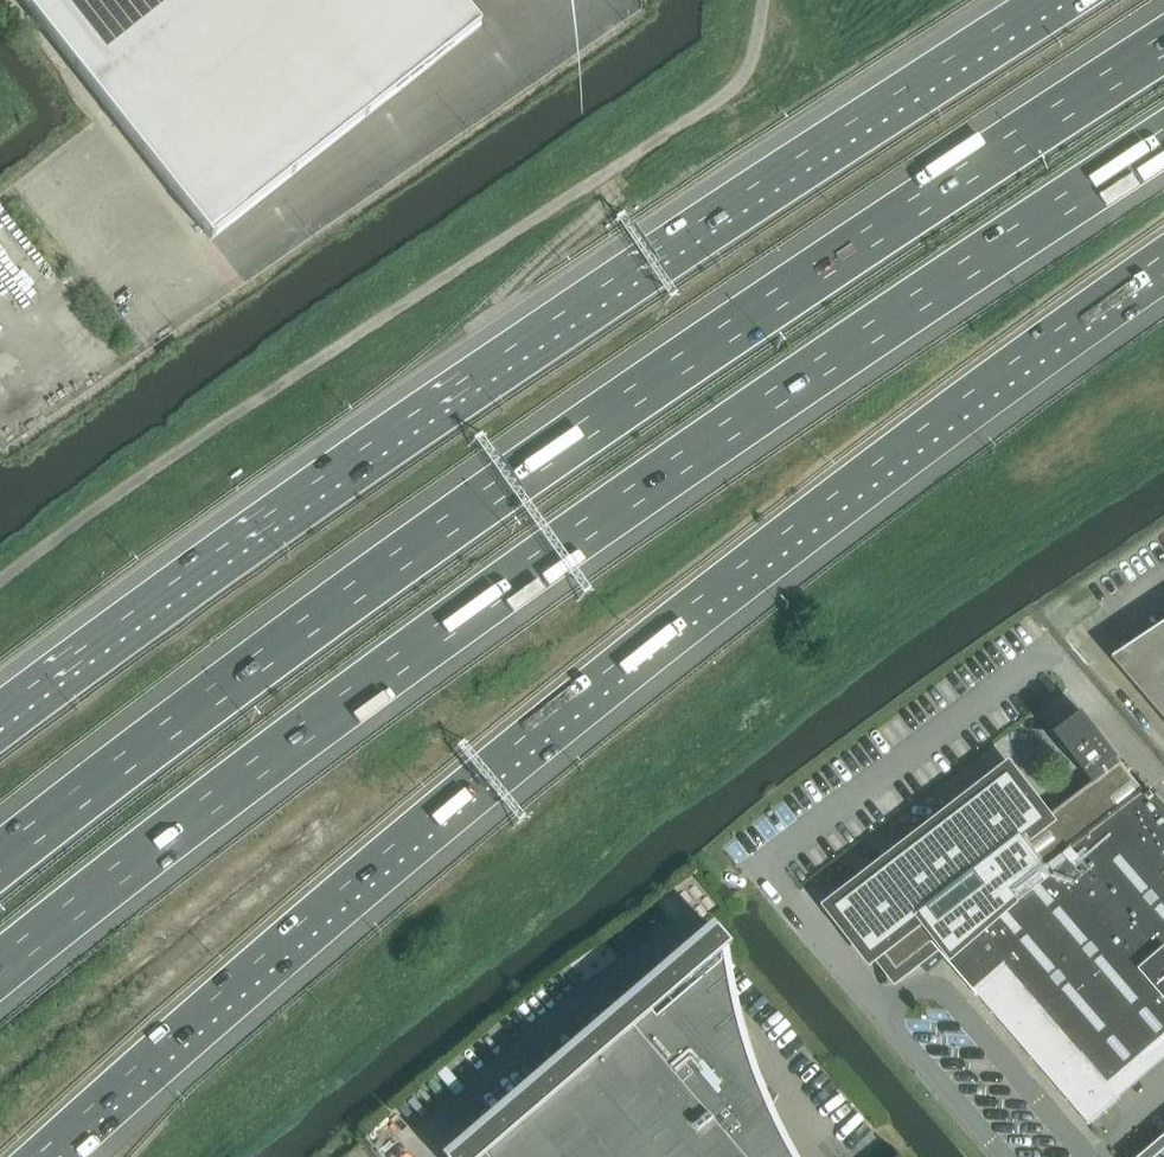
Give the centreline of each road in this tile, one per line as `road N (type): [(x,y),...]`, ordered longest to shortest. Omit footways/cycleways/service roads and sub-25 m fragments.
road 1 (motorway): [(35,1156),(257,960),(651,634),(1163,255)]
road 2 (motorway): [(0,971),(194,818),(642,490),(1163,140)]
road 3 (motorway): [(1163,47),(591,428),(0,862)]
road 4 (motorway): [(1055,0),(370,454),(0,722)]
road 5 (track): [(0,584),(157,464),(720,102),(742,79),(762,0)]

